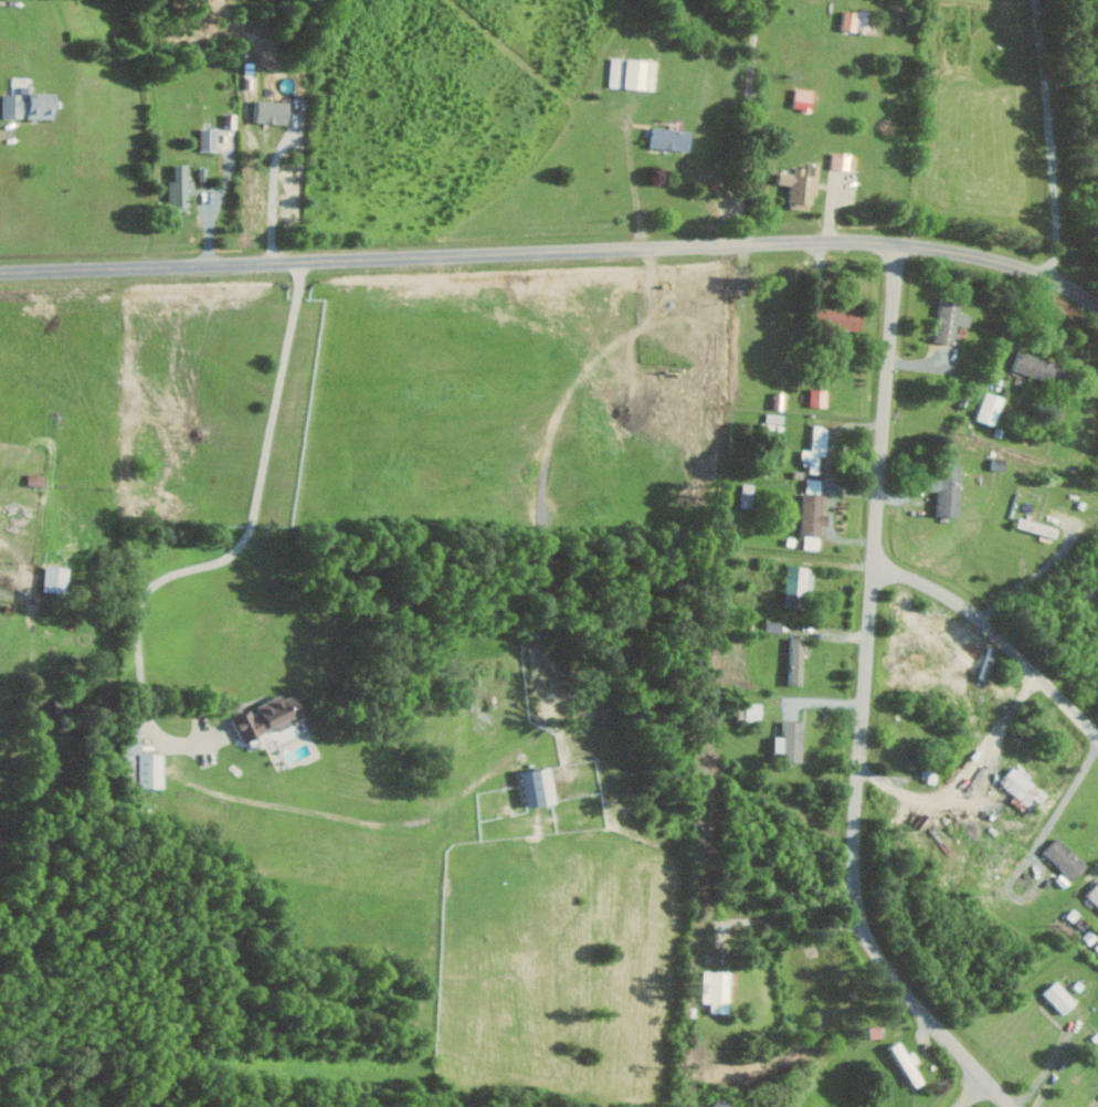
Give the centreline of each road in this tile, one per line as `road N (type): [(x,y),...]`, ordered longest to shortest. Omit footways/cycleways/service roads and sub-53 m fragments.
road 1 (residential): [(1097,308),(1084,294),(893,247),(0,278)]
road 2 (residential): [(1010,1106),(885,981),(856,918),(893,247)]
road 3 (residential): [(1097,739),(958,601),(873,577)]
road 4 (residential): [(737,253),(746,0)]

